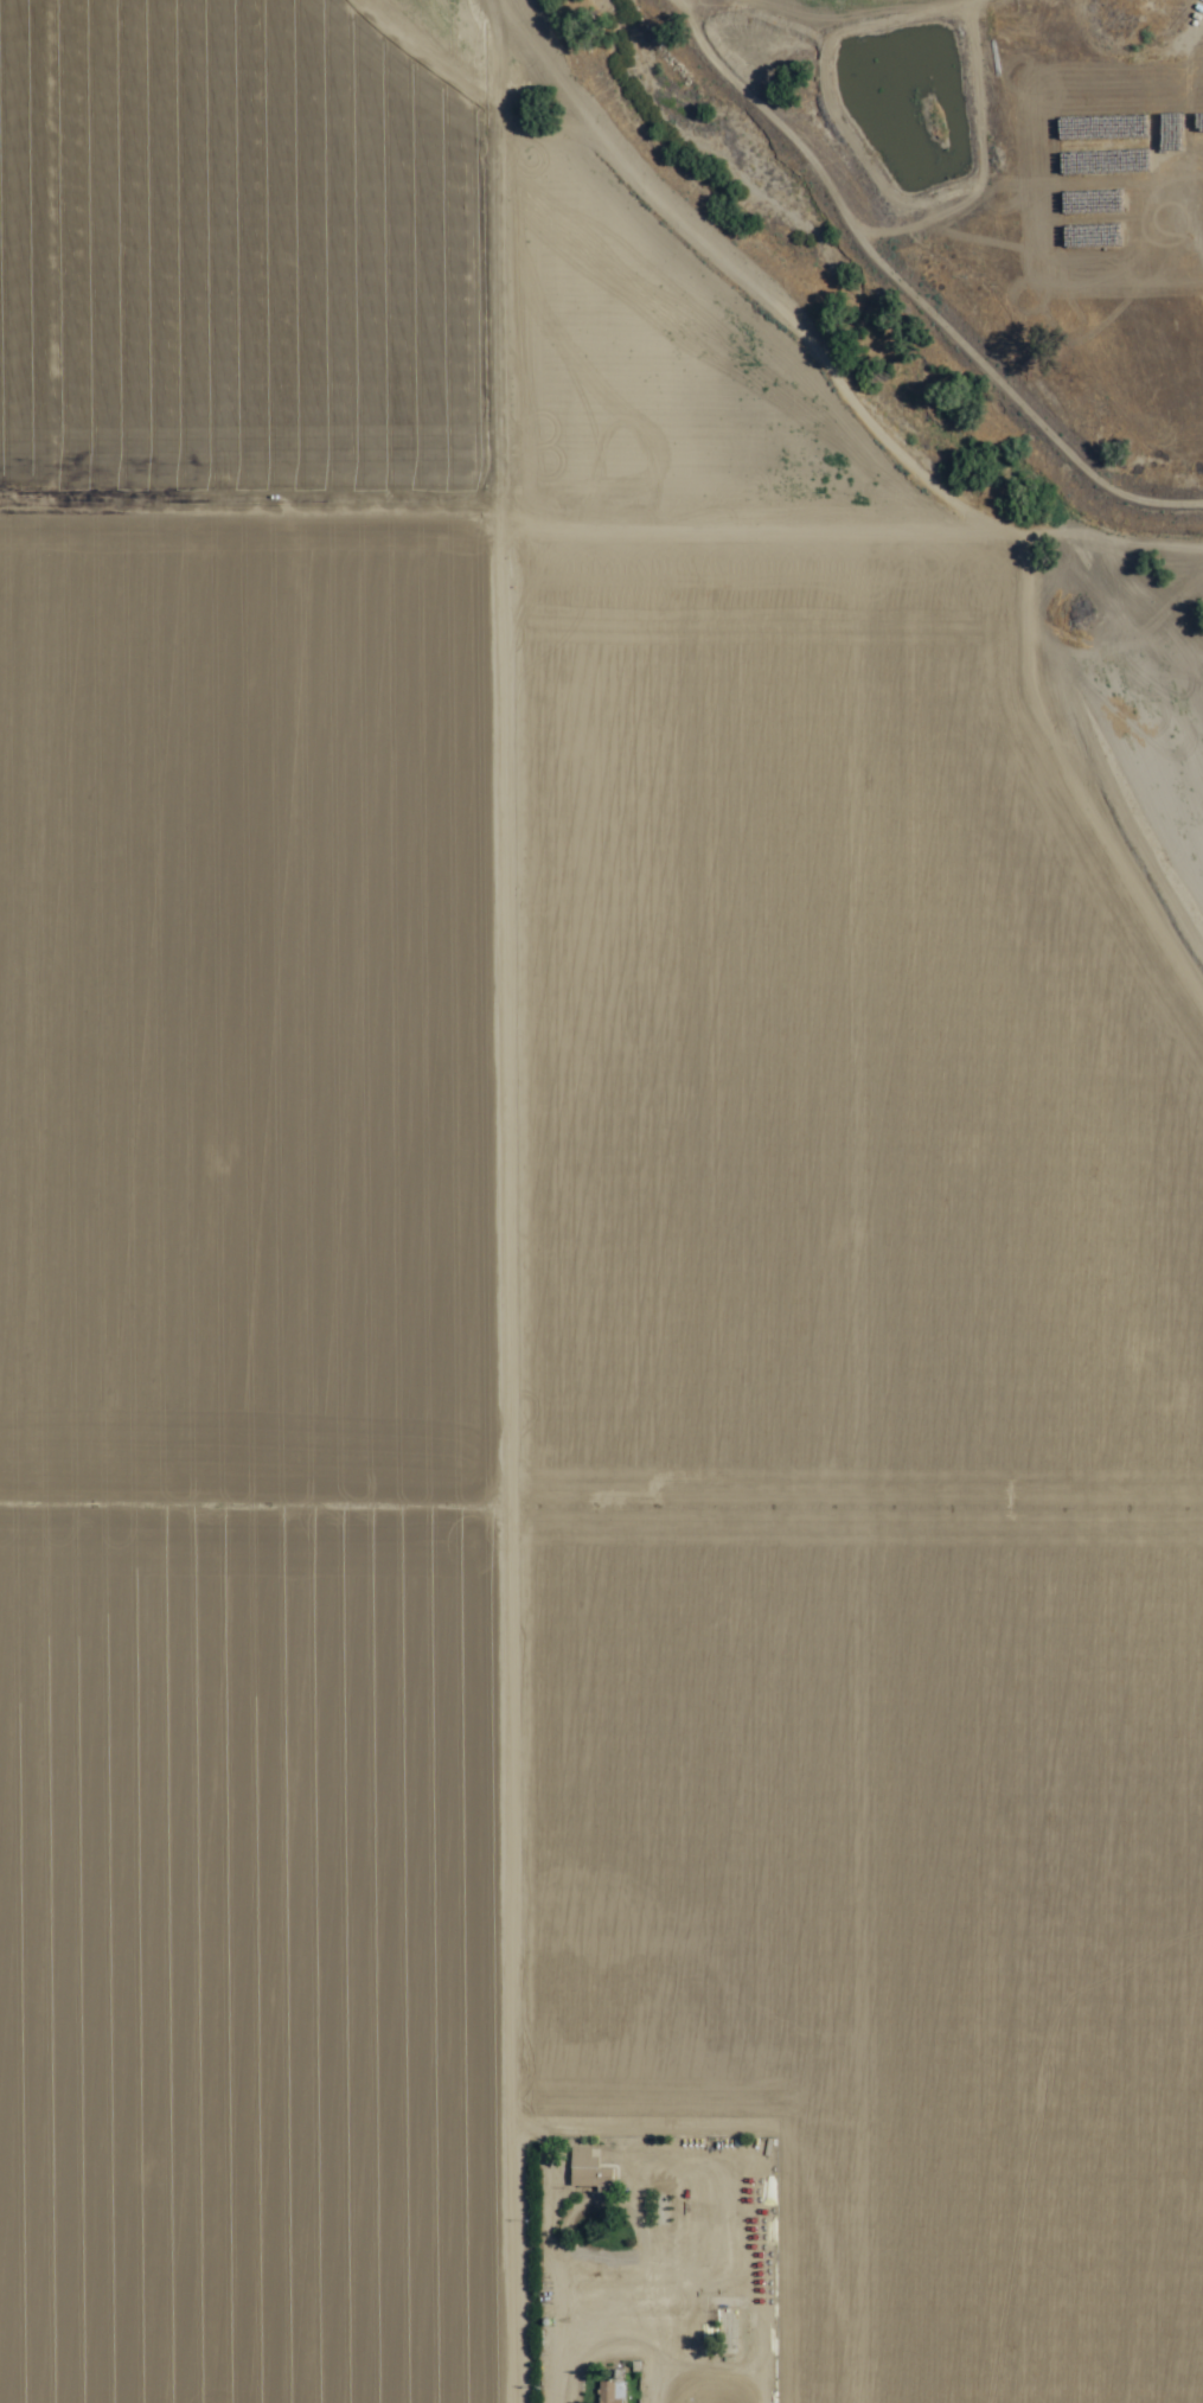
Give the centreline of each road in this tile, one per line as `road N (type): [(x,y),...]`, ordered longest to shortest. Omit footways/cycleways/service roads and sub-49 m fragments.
road 1 (residential): [(485,0),(476,2402)]
road 2 (residential): [(1202,1256),(1157,1094),(1052,895),(1039,851),(953,715),(922,541)]
road 3 (residential): [(1202,536),(486,535)]

